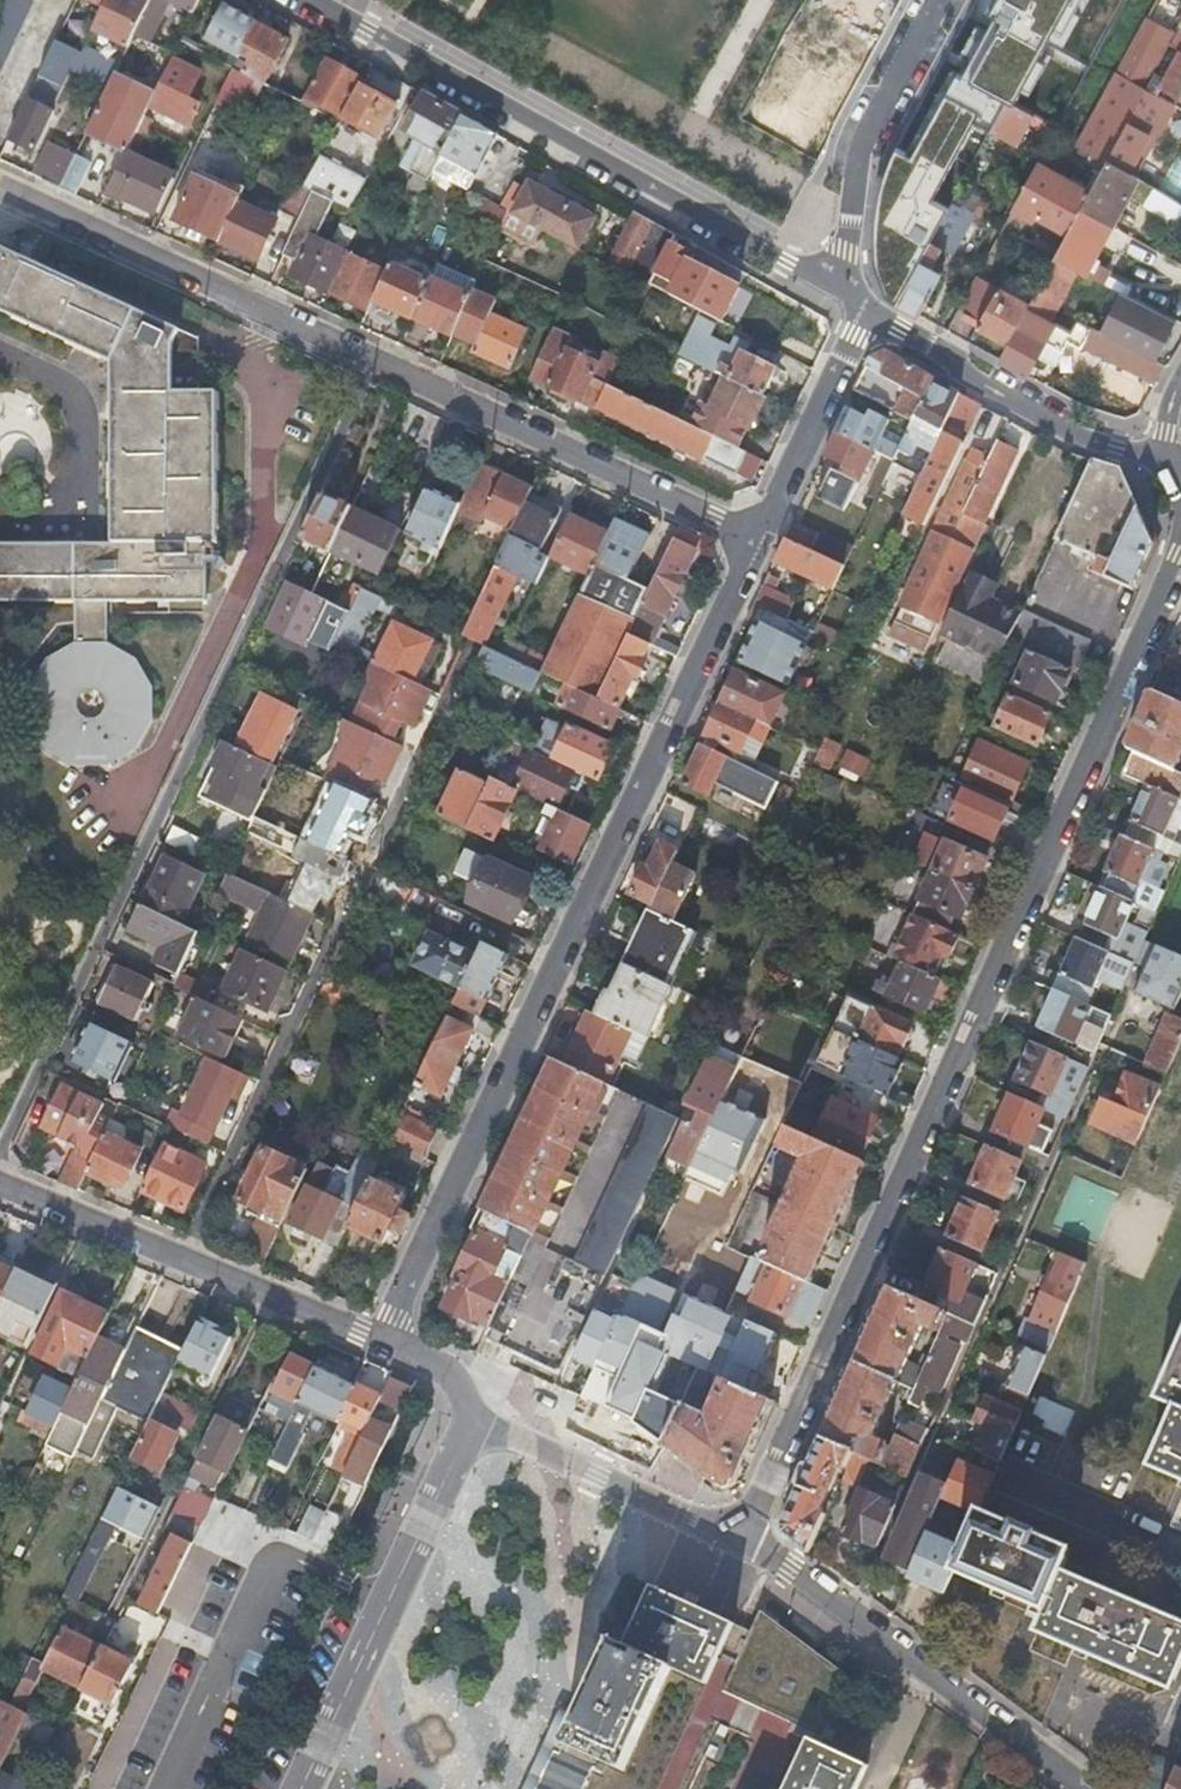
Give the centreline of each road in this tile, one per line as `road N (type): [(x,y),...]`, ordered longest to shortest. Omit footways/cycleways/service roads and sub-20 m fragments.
road 1 (residential): [(1180,535),(737,1536)]
road 2 (residential): [(382,1335),(756,535)]
road 3 (residential): [(0,1152),(378,361)]
road 4 (residential): [(315,0),(855,299)]
road 5 (residential): [(378,361),(0,183)]
road 6 (residential): [(756,535),(378,361)]
road 7 (residential): [(382,1335),(0,1179)]
road 8 (residential): [(301,1788),(474,1416)]
road 9 (residential): [(1053,1764),(737,1536)]
road 10 (residential): [(855,299),(1069,431),(1162,461)]
road 11 (residential): [(855,299),(848,249),(864,141),(937,0)]
road 12 (residential): [(737,1536),(474,1416)]
road 13 (residential): [(756,535),(851,334),(855,299)]
road 14 (residential): [(1053,1764),(1078,1727),(1101,1718),(1180,1715)]
road 15 (residential): [(474,1416),(449,1368),(382,1335)]

